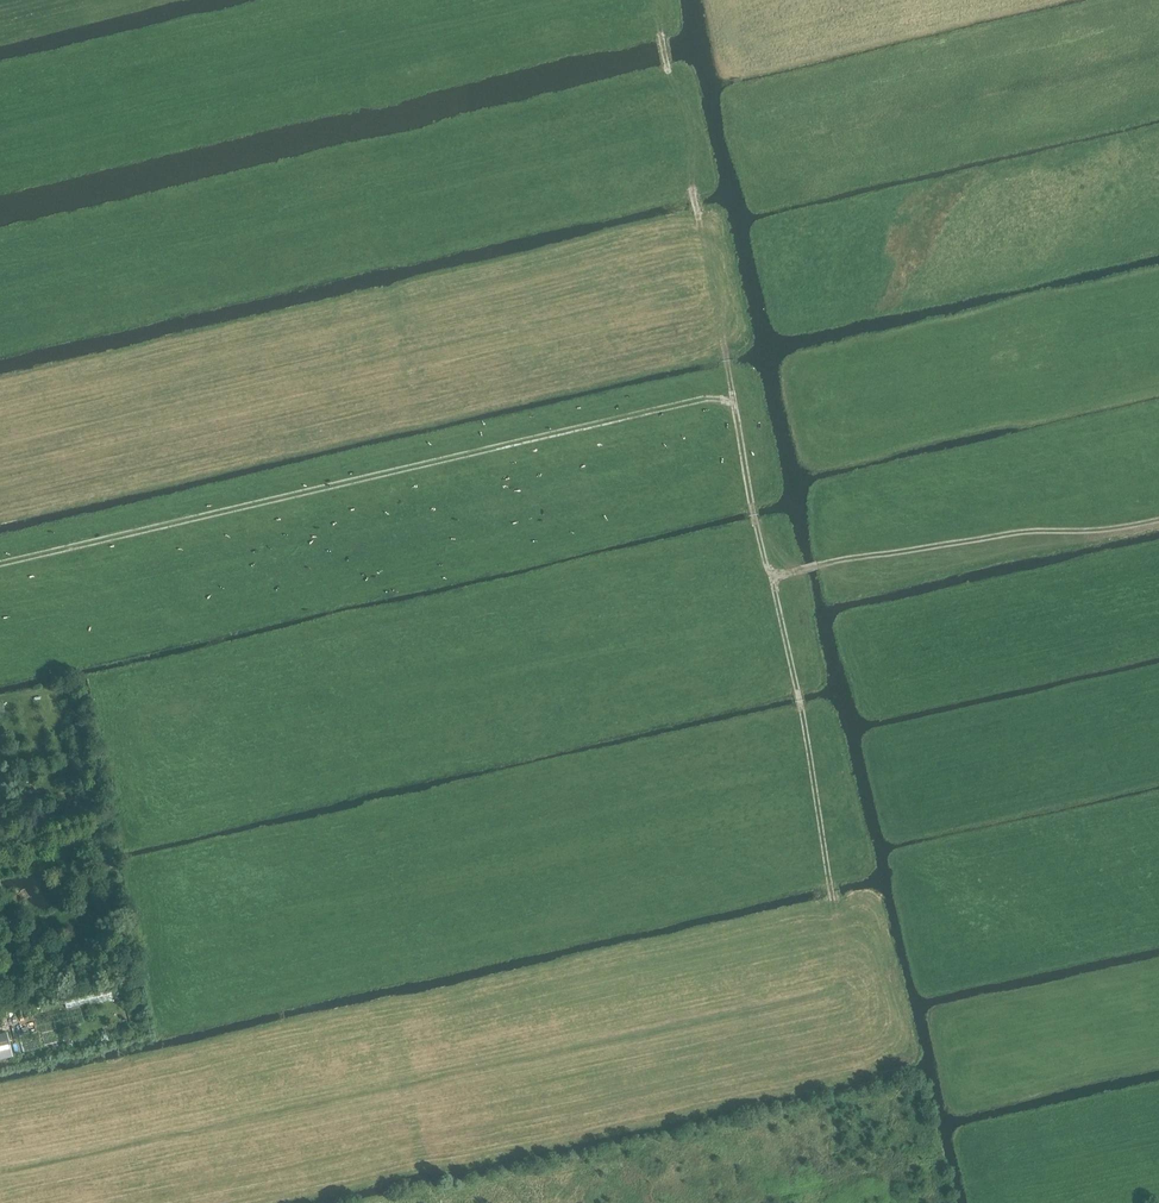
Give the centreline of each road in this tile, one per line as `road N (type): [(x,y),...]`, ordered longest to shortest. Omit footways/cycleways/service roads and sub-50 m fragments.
road 1 (track): [(0,564),(705,400),(734,401)]
road 2 (track): [(727,356),(772,577),(1027,533),(1158,521)]
road 3 (track): [(836,911),(772,577)]

